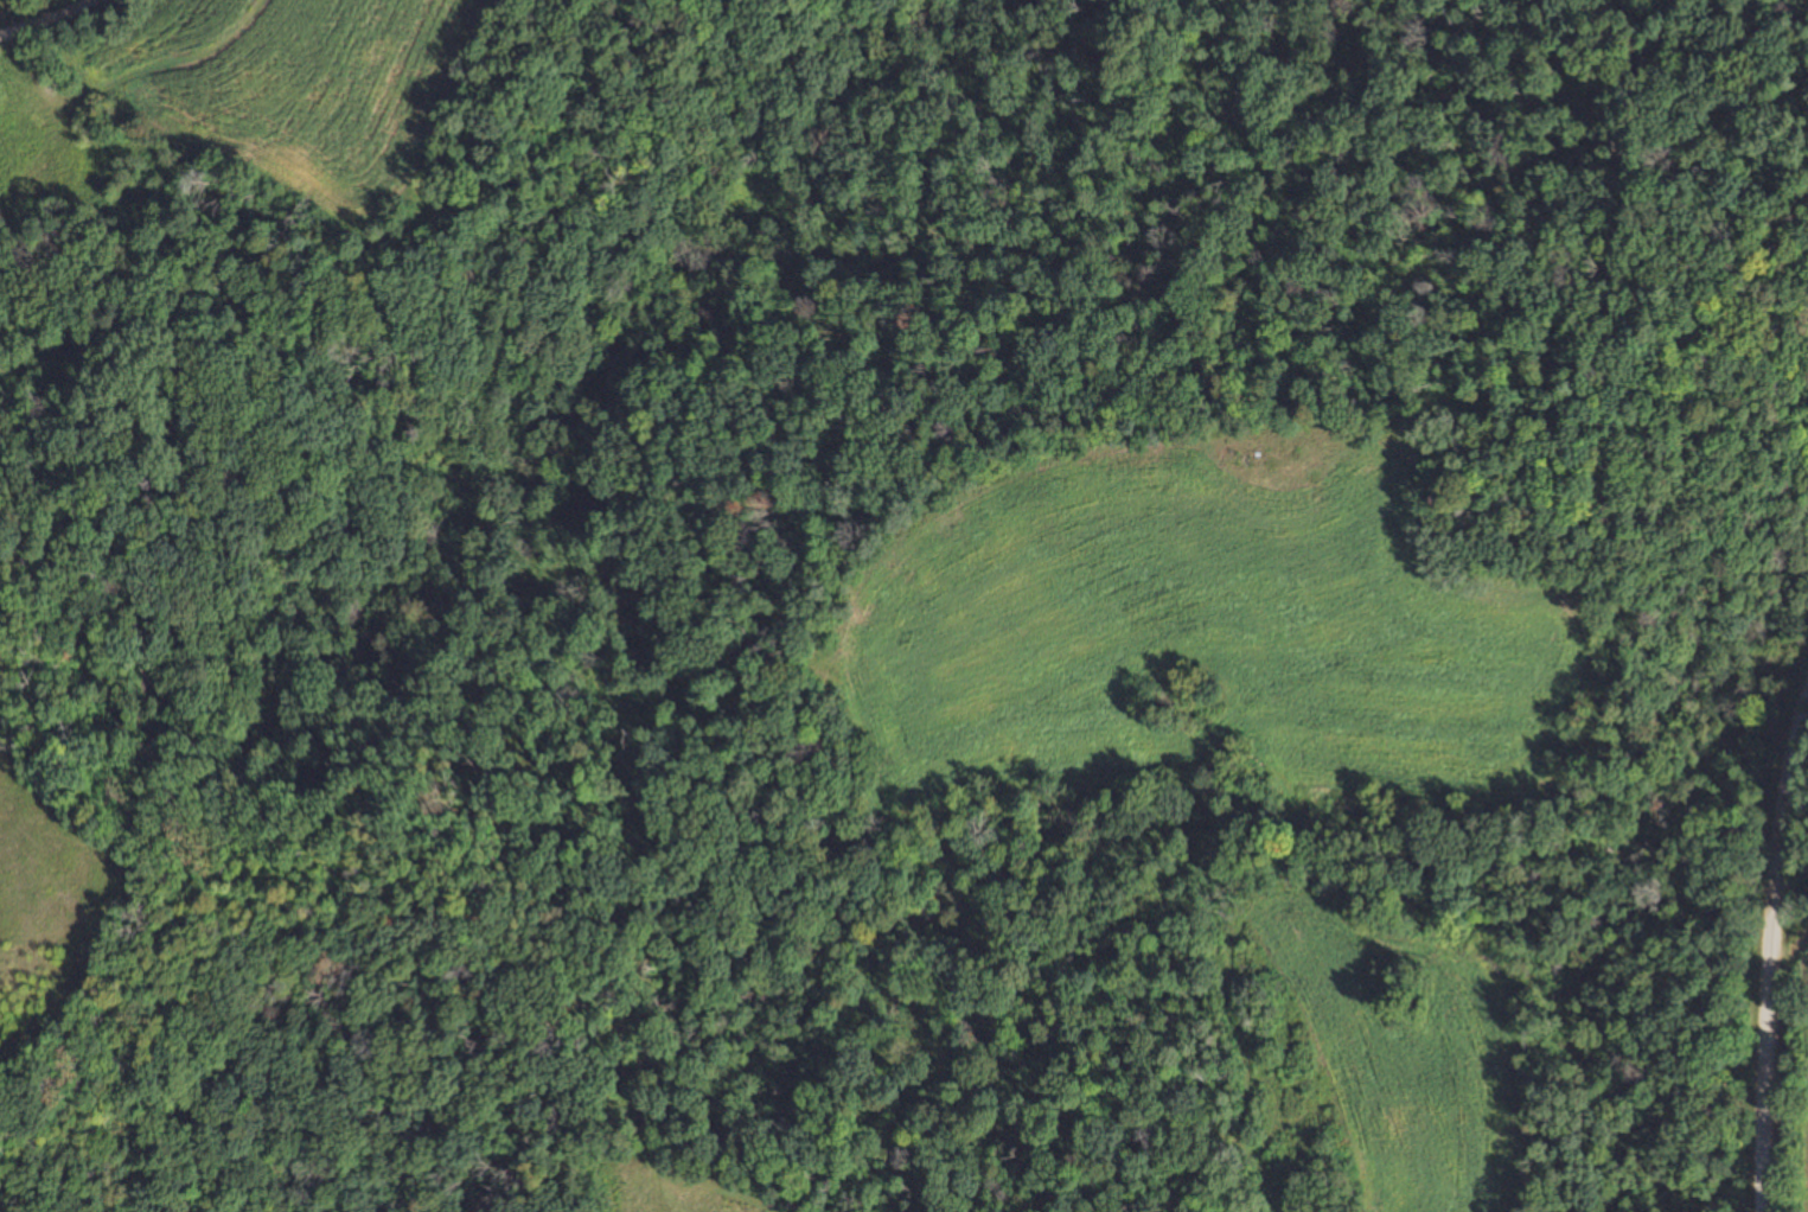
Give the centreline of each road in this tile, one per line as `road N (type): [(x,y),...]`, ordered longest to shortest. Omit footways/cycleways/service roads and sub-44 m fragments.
road 1 (residential): [(1765,1211),(1734,972),(1789,764),(1807,734)]
road 2 (residential): [(0,87),(94,30),(120,0)]

